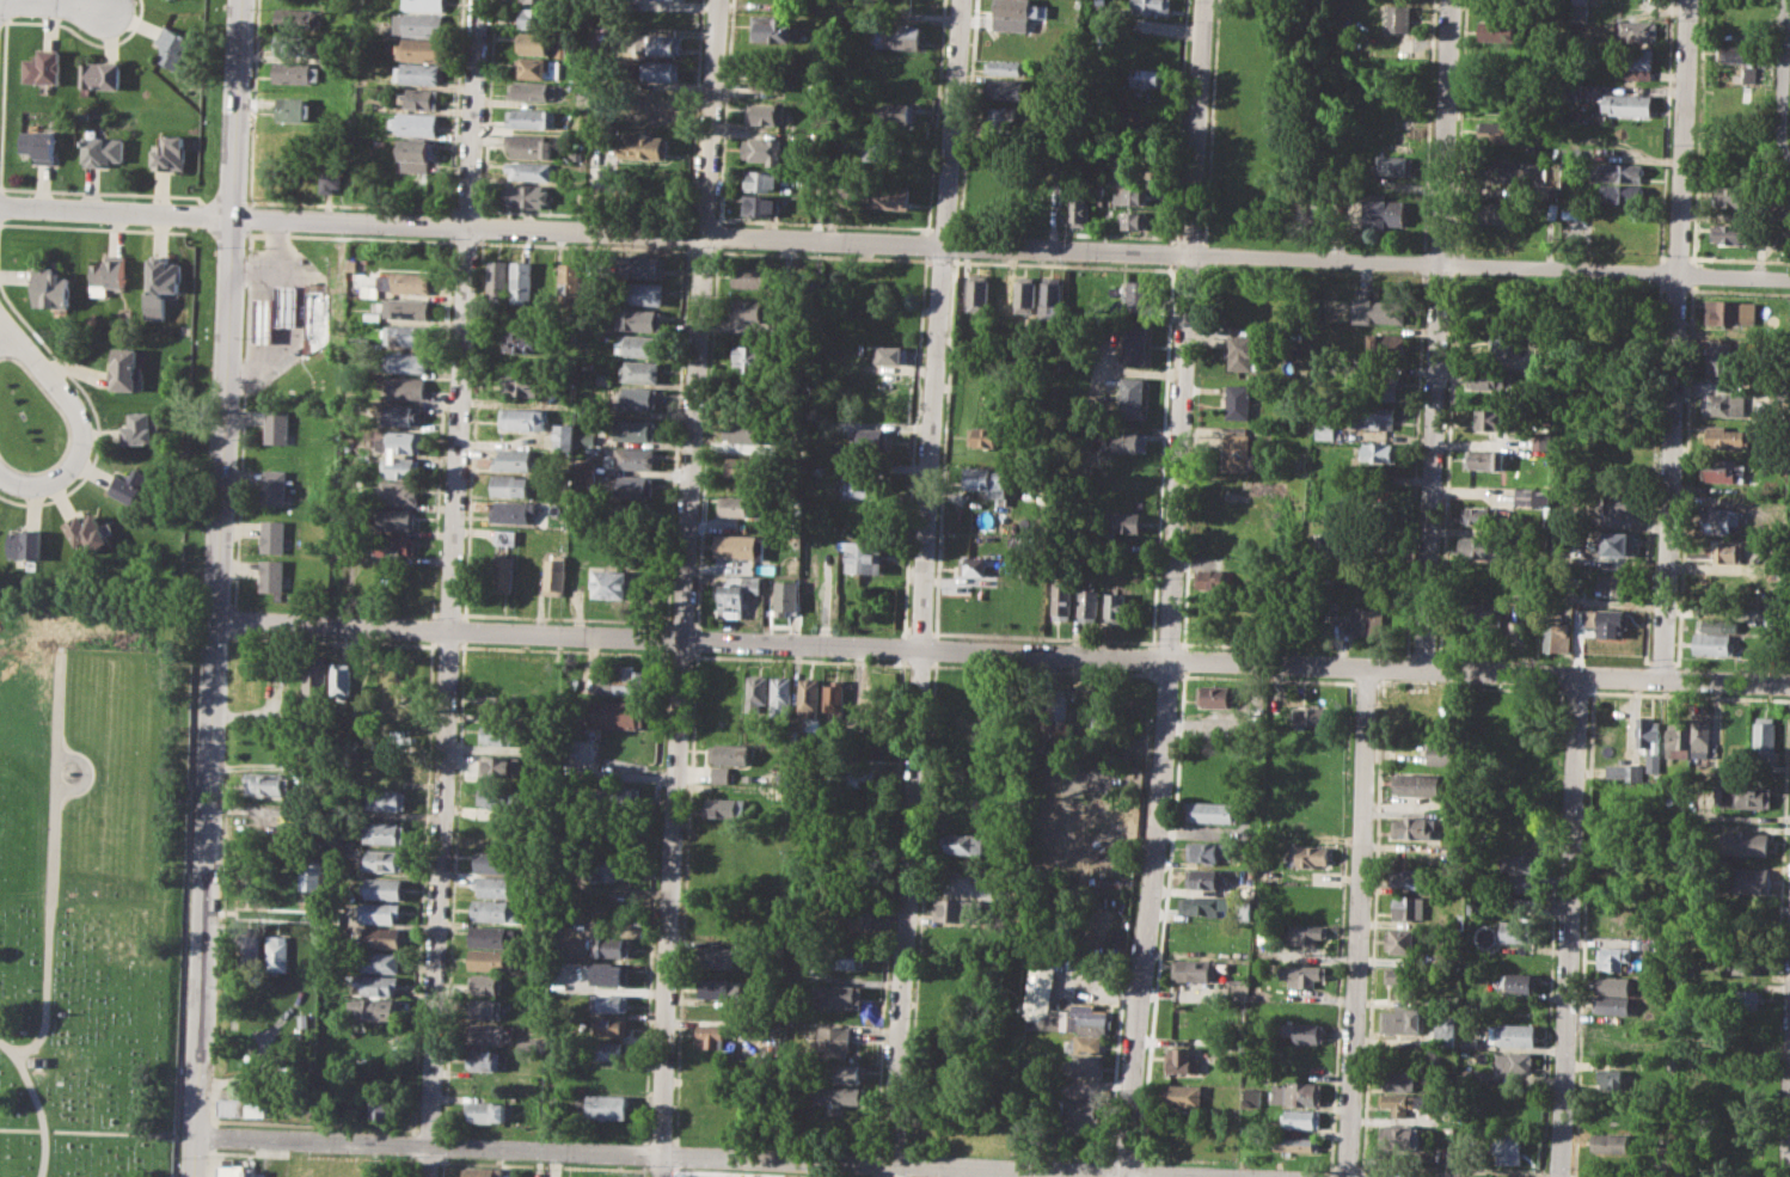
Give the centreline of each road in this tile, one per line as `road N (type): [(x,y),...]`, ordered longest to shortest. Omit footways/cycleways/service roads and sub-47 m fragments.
road 1 (residential): [(0,211),(1789,279)]
road 2 (residential): [(214,620),(1789,684)]
road 3 (residential): [(1203,0),(1164,729),(1123,1176)]
road 4 (residential): [(717,0),(660,1176)]
road 5 (tertiary): [(242,0),(187,1176)]
road 6 (residential): [(476,0),(429,1176)]
road 7 (residential): [(958,0),(894,1165)]
road 8 (residential): [(189,1139),(1201,1176)]
road 9 (residential): [(1688,0),(1665,681)]
road 10 (residential): [(1448,0),(1423,670)]
road 11 (residential): [(1367,668),(1348,1176)]
road 12 (residential): [(1583,679),(1559,1176)]
road 13 (residential): [(0,465),(11,480),(36,488),(65,473),(80,447),(71,409),(0,337)]
road 14 (residential): [(1789,153),(1783,141),(1787,0)]

